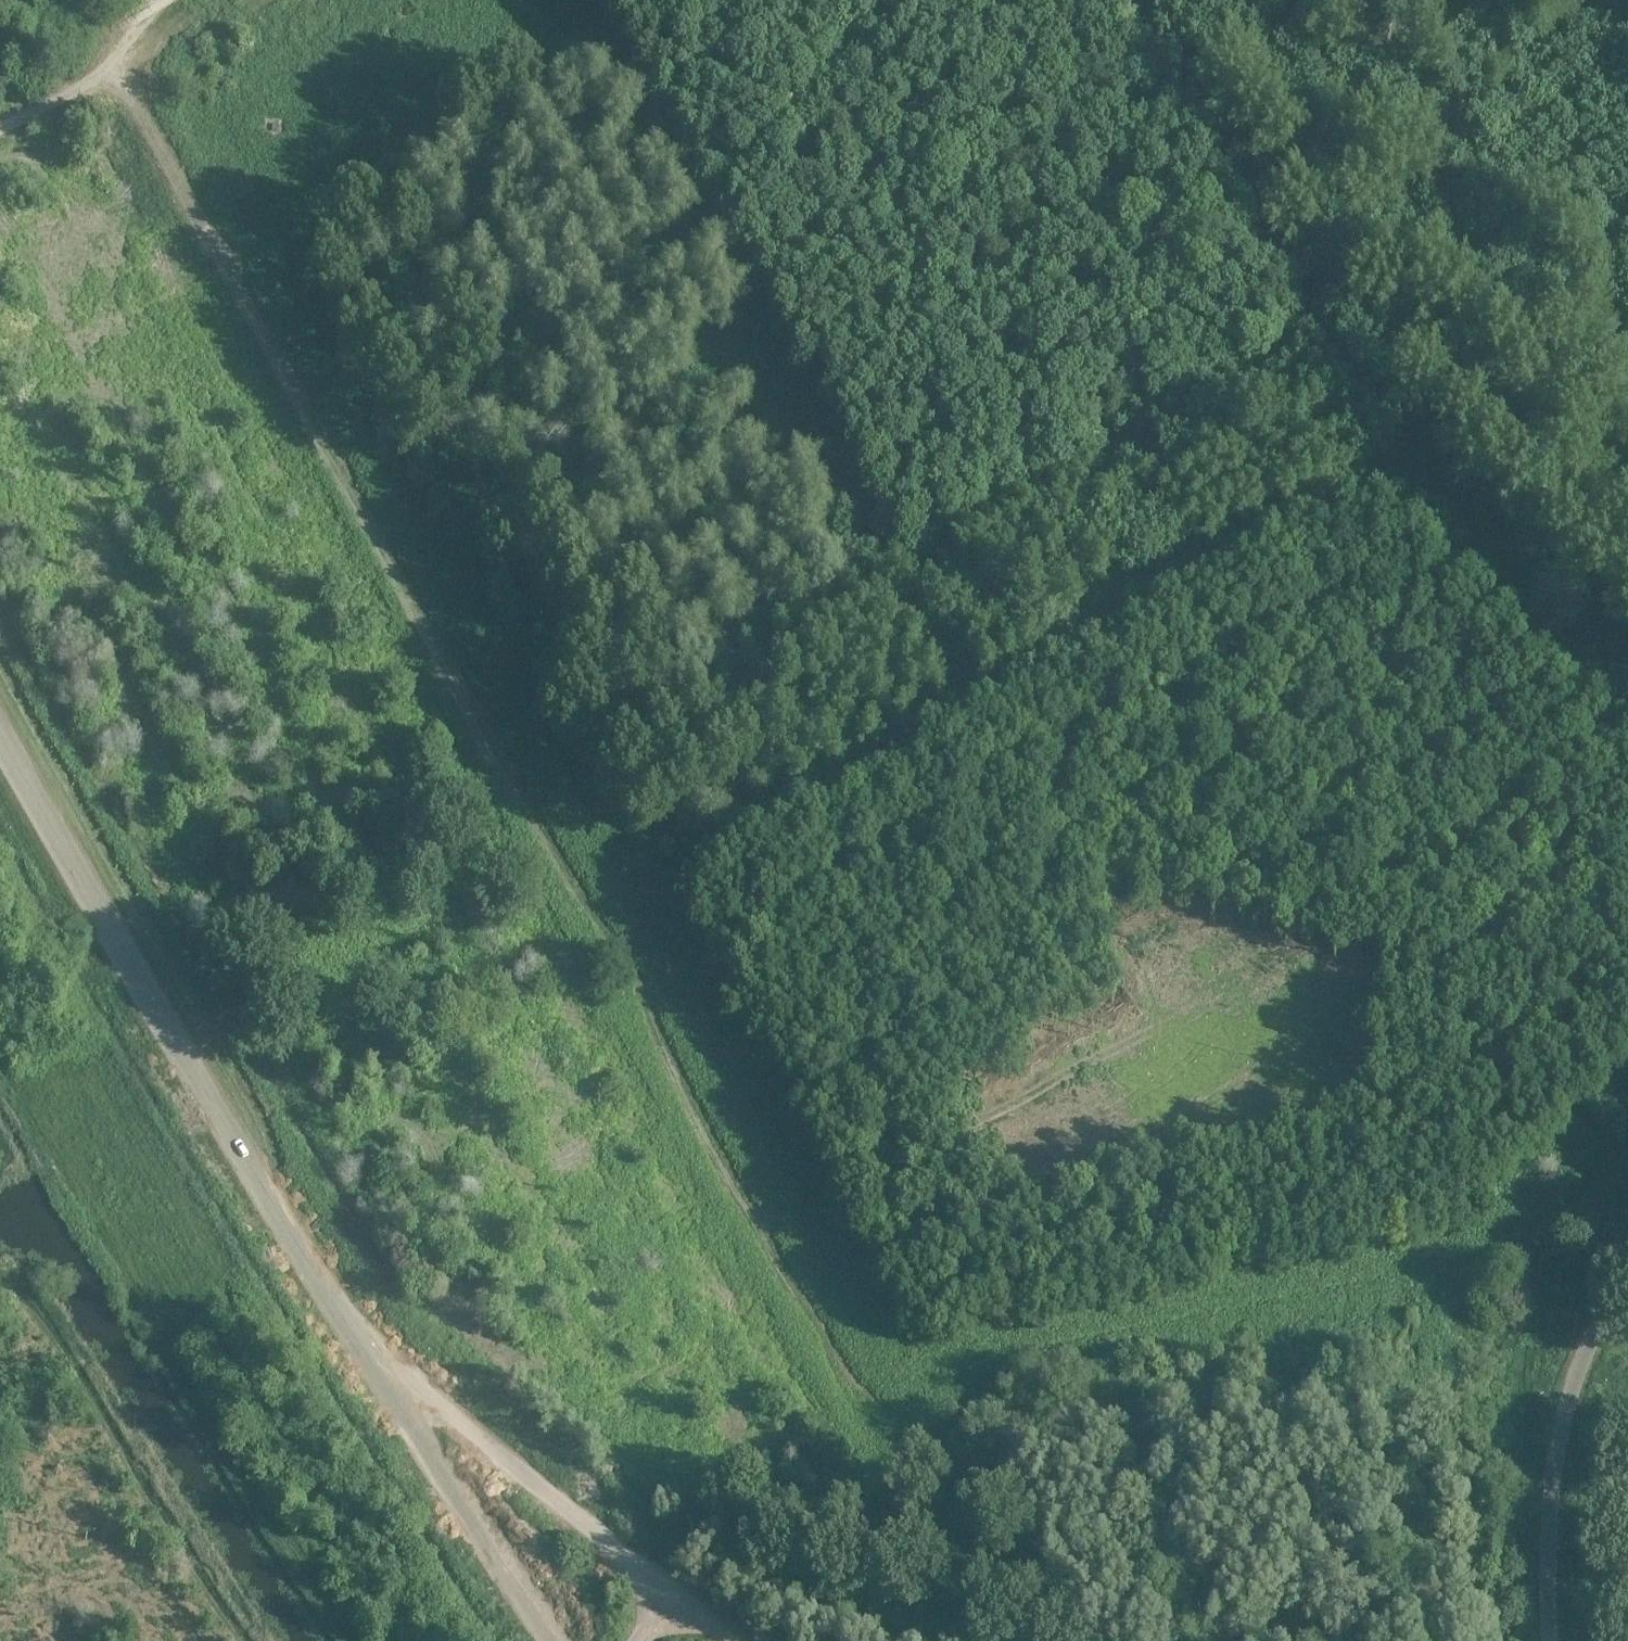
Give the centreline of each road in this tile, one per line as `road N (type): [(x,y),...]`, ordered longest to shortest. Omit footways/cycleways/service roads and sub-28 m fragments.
road 1 (unclassified): [(385,1373),(184,1059),(0,730)]
road 2 (unclassified): [(677,1598),(385,1373)]
road 3 (unclassified): [(554,1640),(385,1373)]

